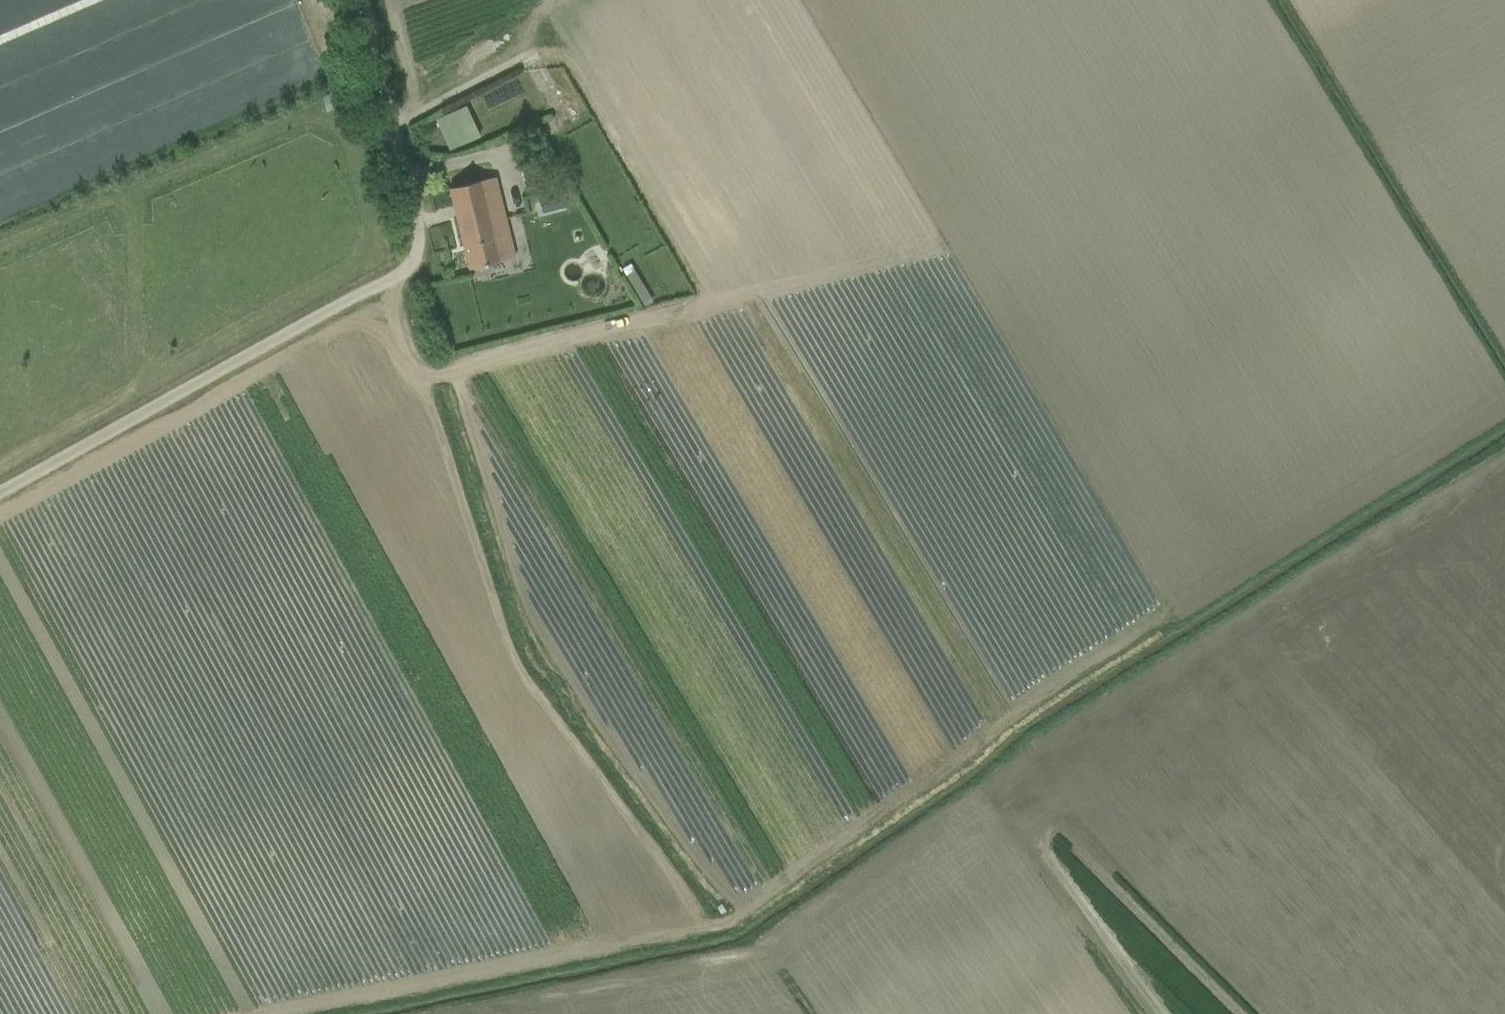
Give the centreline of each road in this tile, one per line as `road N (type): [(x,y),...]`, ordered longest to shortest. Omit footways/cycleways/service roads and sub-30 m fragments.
road 1 (unclassified): [(0,490),(410,268),(418,226),(366,0)]

